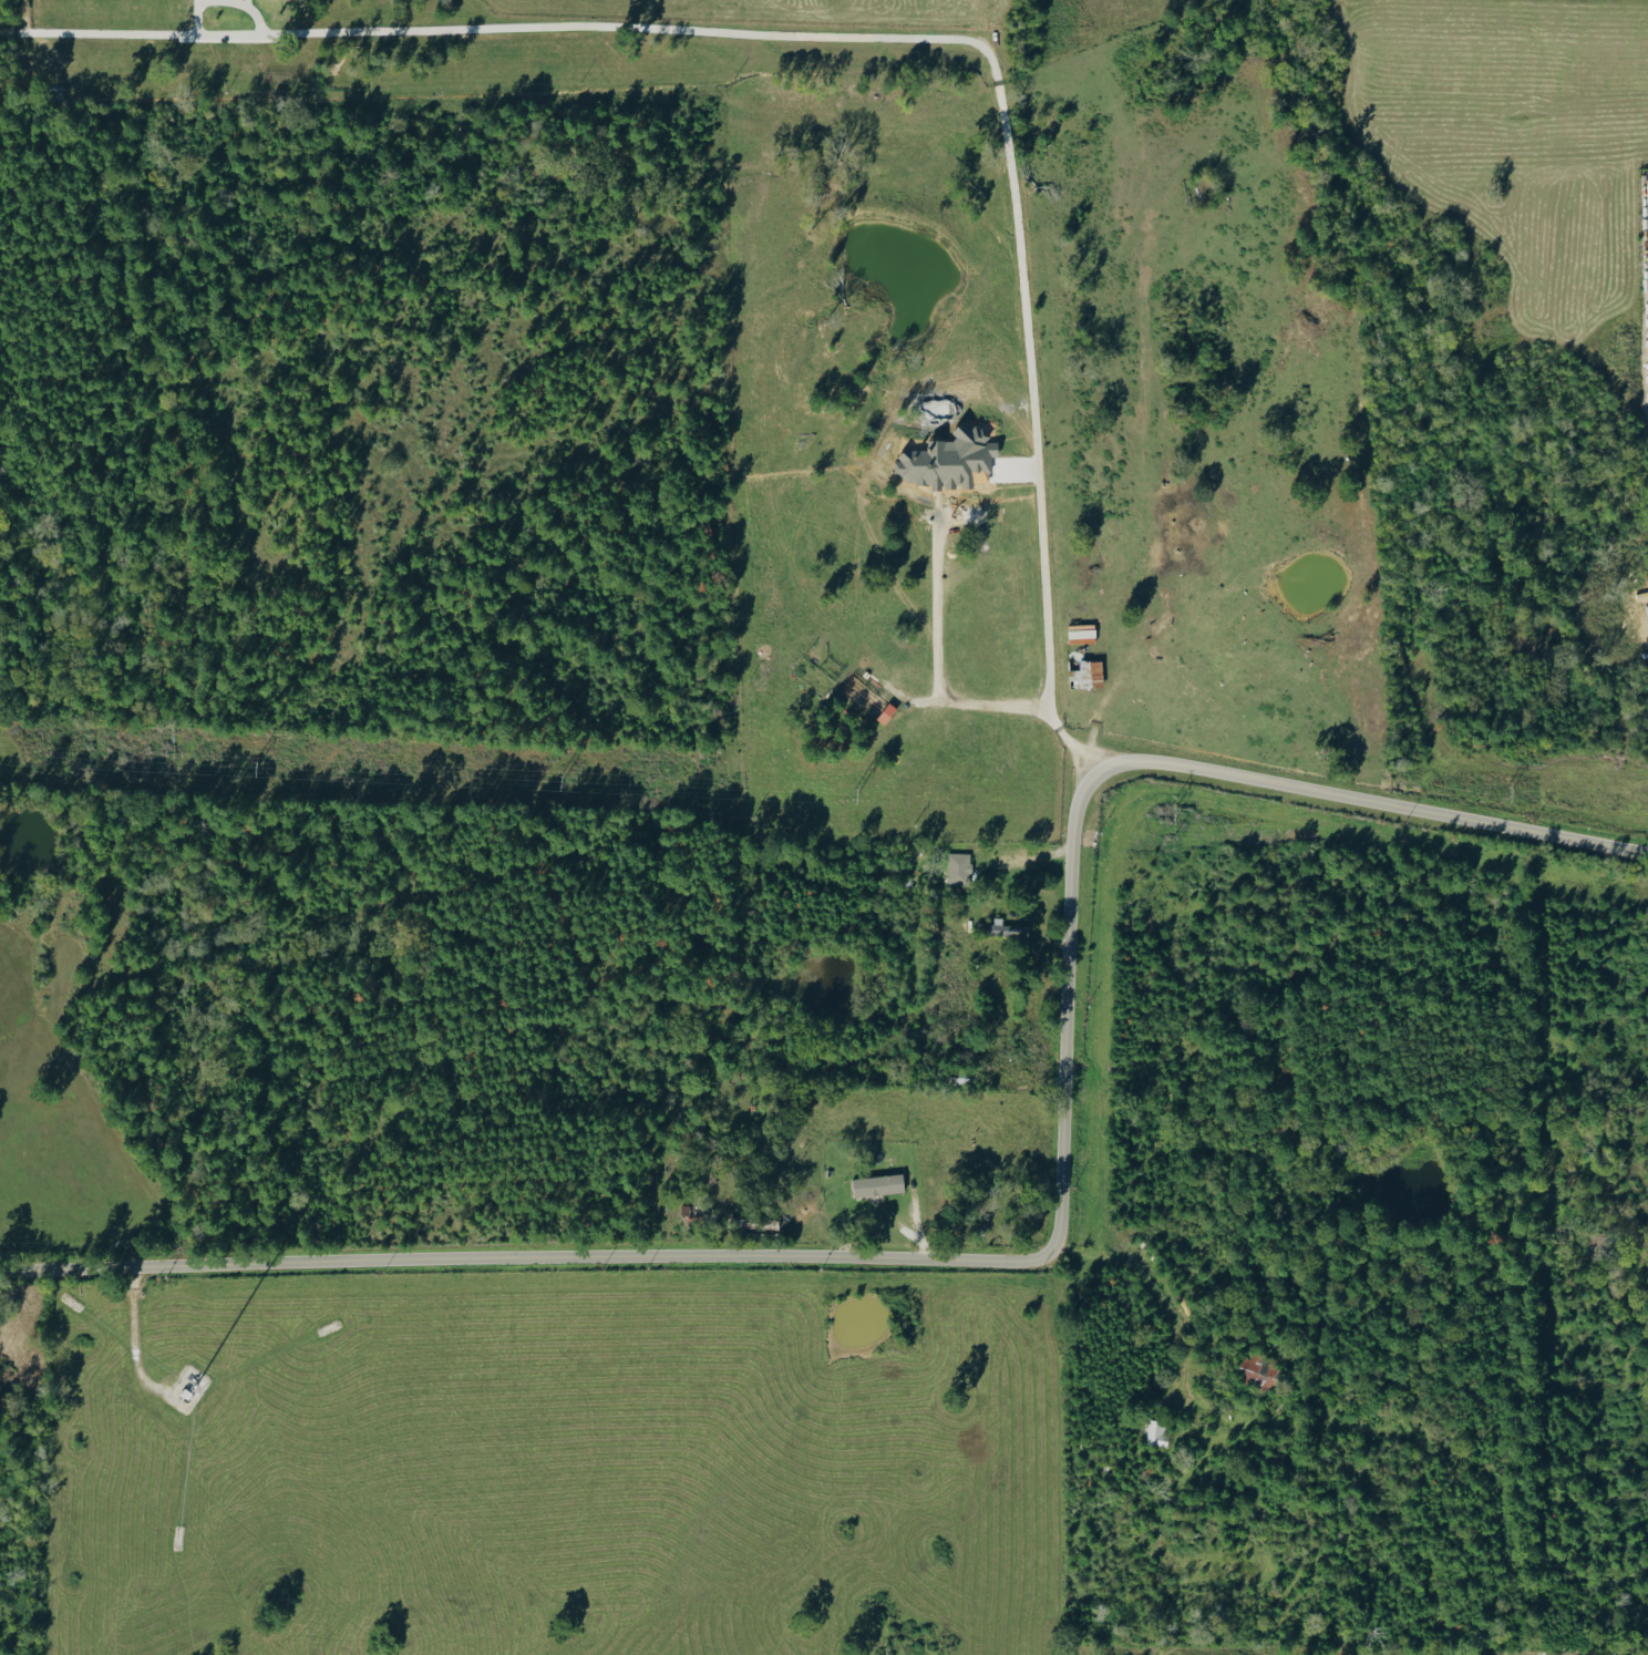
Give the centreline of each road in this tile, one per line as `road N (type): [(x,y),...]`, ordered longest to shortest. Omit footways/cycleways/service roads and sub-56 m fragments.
road 1 (residential): [(1647,862),(1186,767),(1101,769),(1075,784),(1063,814),(1057,1224),(1044,1252),(0,1266)]

